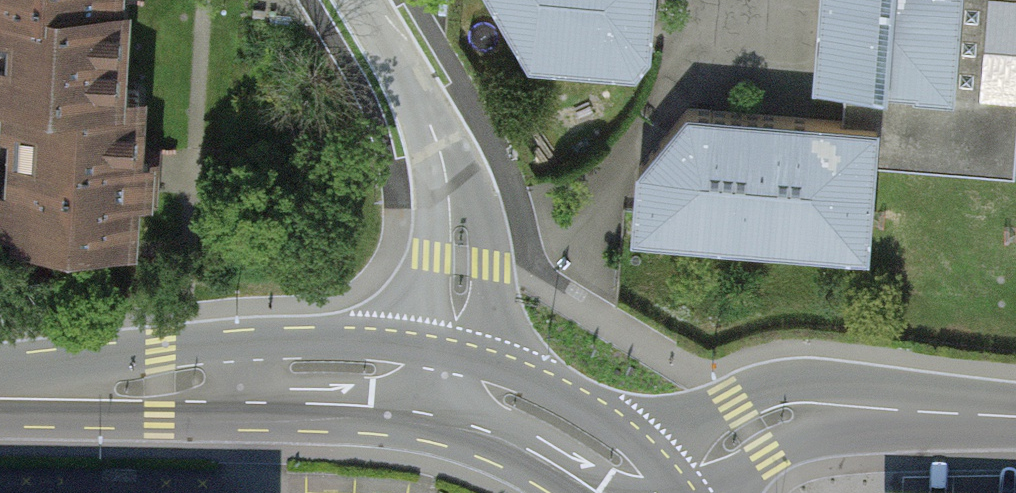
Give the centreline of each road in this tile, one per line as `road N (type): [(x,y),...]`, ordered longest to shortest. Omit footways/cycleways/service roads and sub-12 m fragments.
road 1 (tertiary): [(0,391),(351,389),(450,399)]
road 2 (residential): [(450,399),(461,260),(438,141),(355,0)]
road 3 (residential): [(1015,416),(834,406),(789,413),(750,430),(657,492)]
road 4 (tertiary): [(450,399),(545,428),(630,492)]

